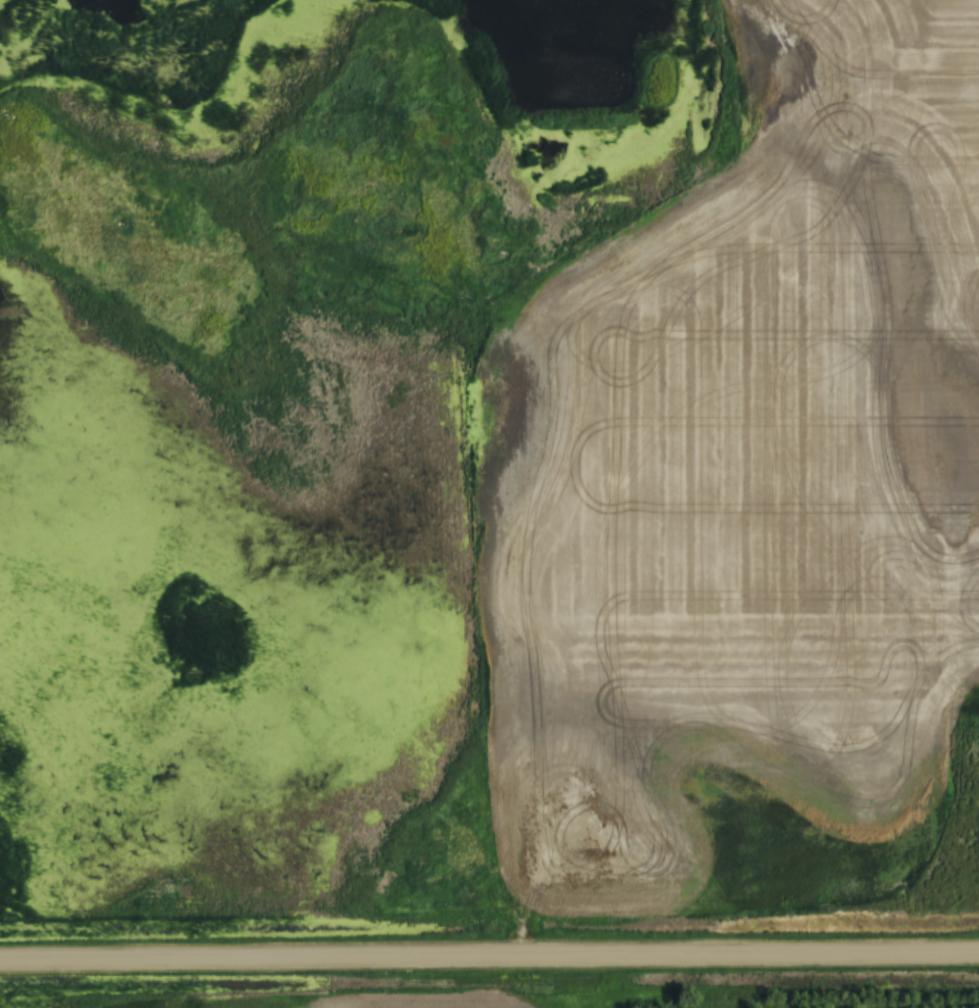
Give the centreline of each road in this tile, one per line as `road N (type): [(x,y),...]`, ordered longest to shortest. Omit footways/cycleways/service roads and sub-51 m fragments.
road 1 (residential): [(978,955),(0,962)]

